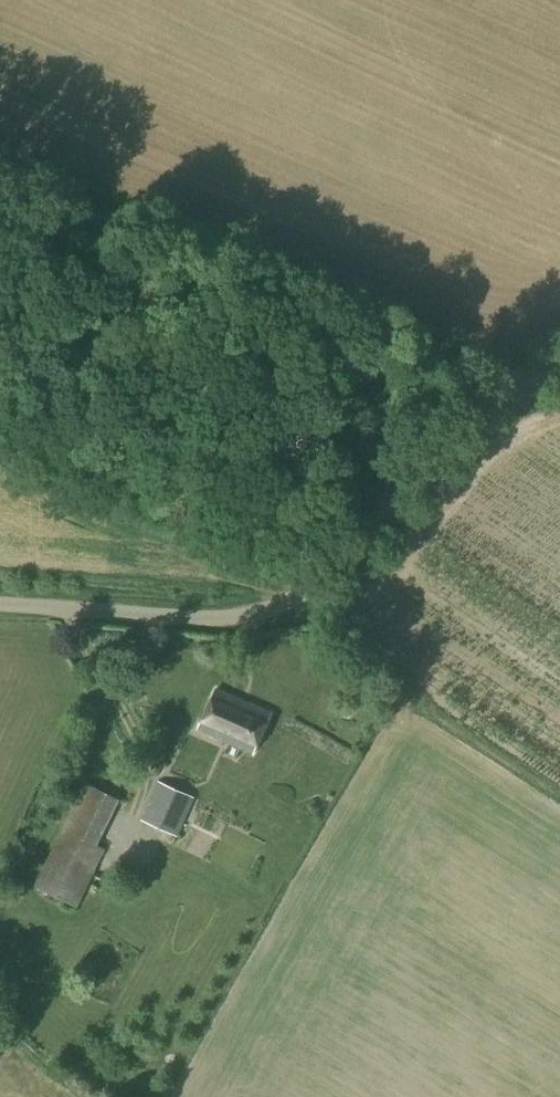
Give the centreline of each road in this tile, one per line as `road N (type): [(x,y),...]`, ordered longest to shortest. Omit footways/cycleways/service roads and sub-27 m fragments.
road 1 (unclassified): [(0,608),(215,620),(276,608),(326,573),(475,413),(559,366)]

